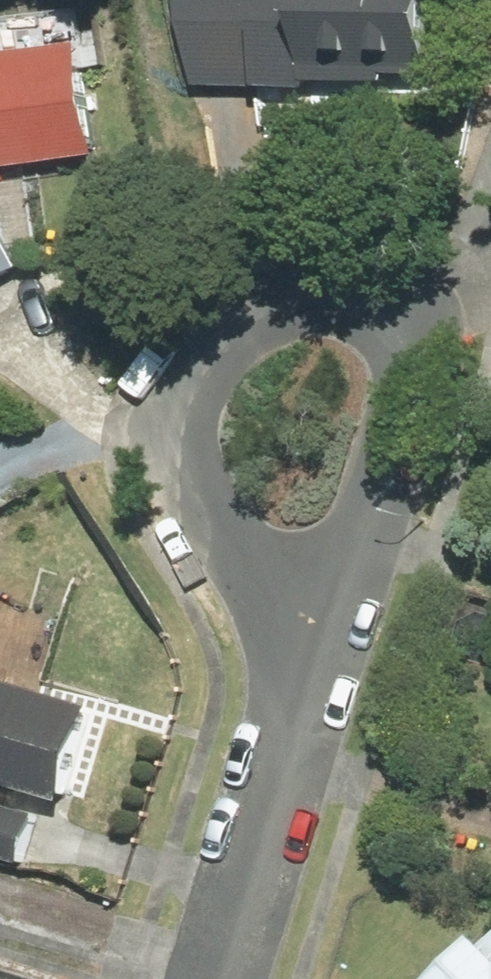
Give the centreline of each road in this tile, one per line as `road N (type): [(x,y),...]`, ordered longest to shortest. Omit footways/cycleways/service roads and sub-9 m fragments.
road 1 (residential): [(304,685),(198,494),(177,432),(246,279),(283,264),(401,304),(411,356)]
road 2 (residential): [(411,356),(304,685)]
road 3 (residential): [(219,978),(304,685)]

